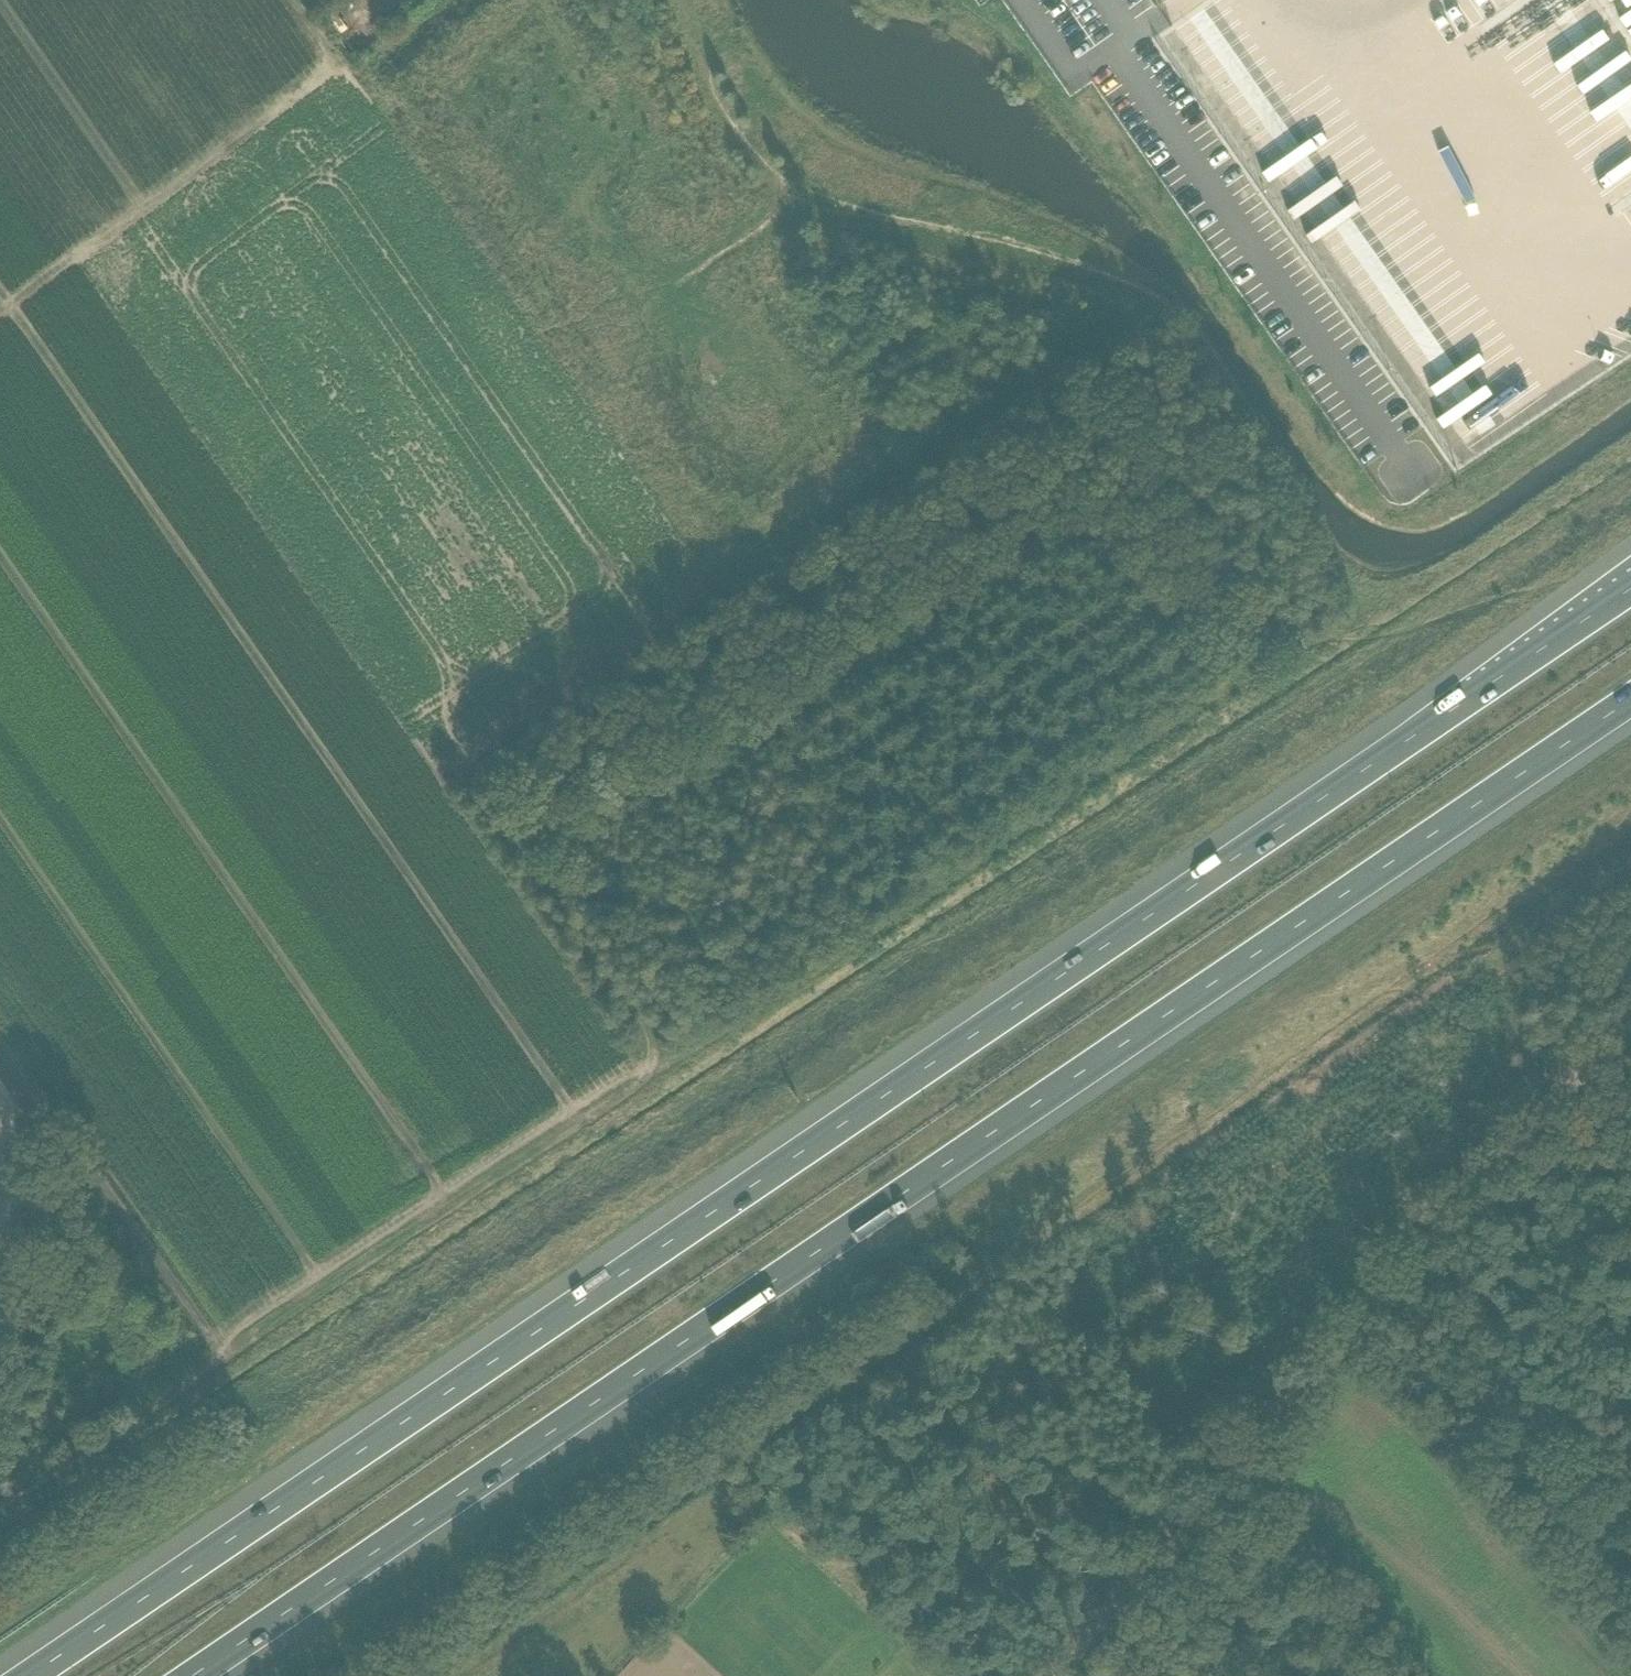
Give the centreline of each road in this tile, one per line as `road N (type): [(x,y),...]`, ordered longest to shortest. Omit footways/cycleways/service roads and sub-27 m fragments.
road 1 (motorway): [(1630,588),(31,1675)]
road 2 (motorway): [(199,1675),(1630,702)]
road 3 (track): [(523,833),(654,1049),(650,1078),(0,1502)]
road 4 (track): [(1041,1675),(1383,1289),(1630,1036)]
road 5 (track): [(958,0),(1009,35),(1162,222)]

